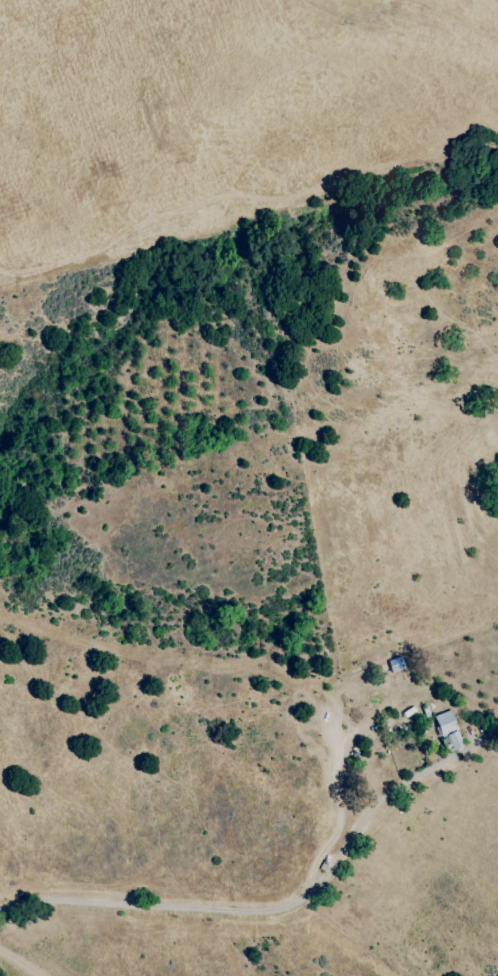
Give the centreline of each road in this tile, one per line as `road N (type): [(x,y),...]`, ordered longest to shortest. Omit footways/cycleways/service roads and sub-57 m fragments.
road 1 (residential): [(0,911),(53,902),(276,912),(300,902),(392,792),(497,735)]

